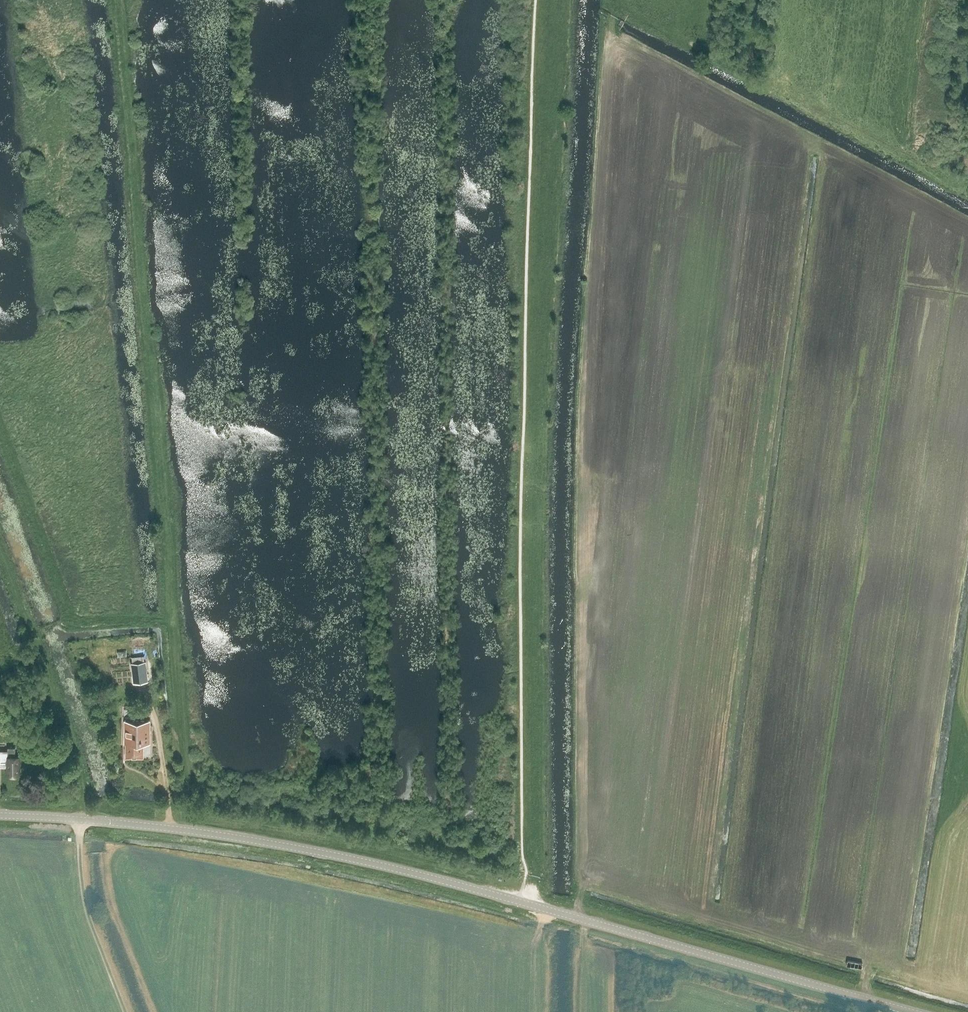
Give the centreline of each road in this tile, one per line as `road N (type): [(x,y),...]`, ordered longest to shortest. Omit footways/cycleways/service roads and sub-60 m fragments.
road 1 (tertiary): [(0,816),(169,829),(352,859),(910,1011)]
road 2 (track): [(0,549),(73,752),(80,819)]

